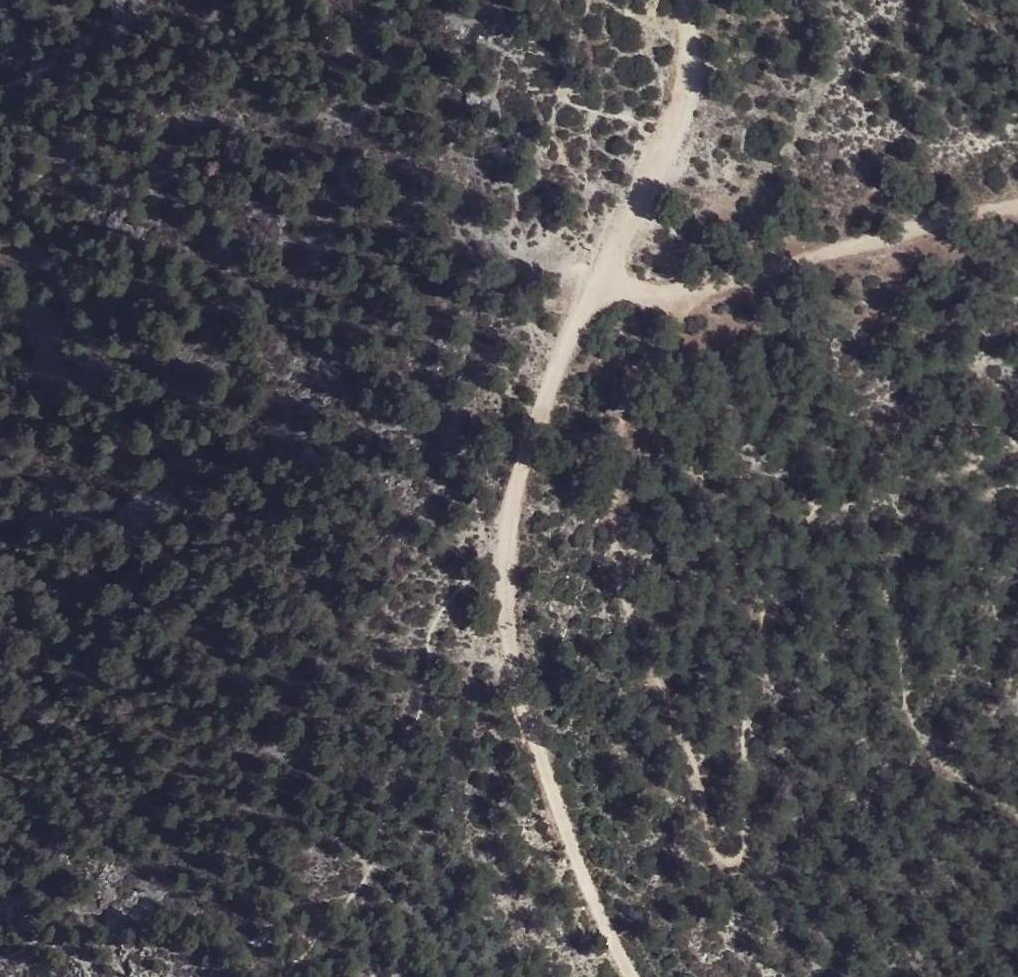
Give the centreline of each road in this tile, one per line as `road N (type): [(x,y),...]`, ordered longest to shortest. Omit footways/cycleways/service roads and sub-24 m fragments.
road 1 (track): [(686,0),(695,88),(567,350),(532,438),(503,551),(505,627),(521,706),(576,858),(633,976)]
road 2 (track): [(599,285),(657,291),(742,275),(1017,199)]

